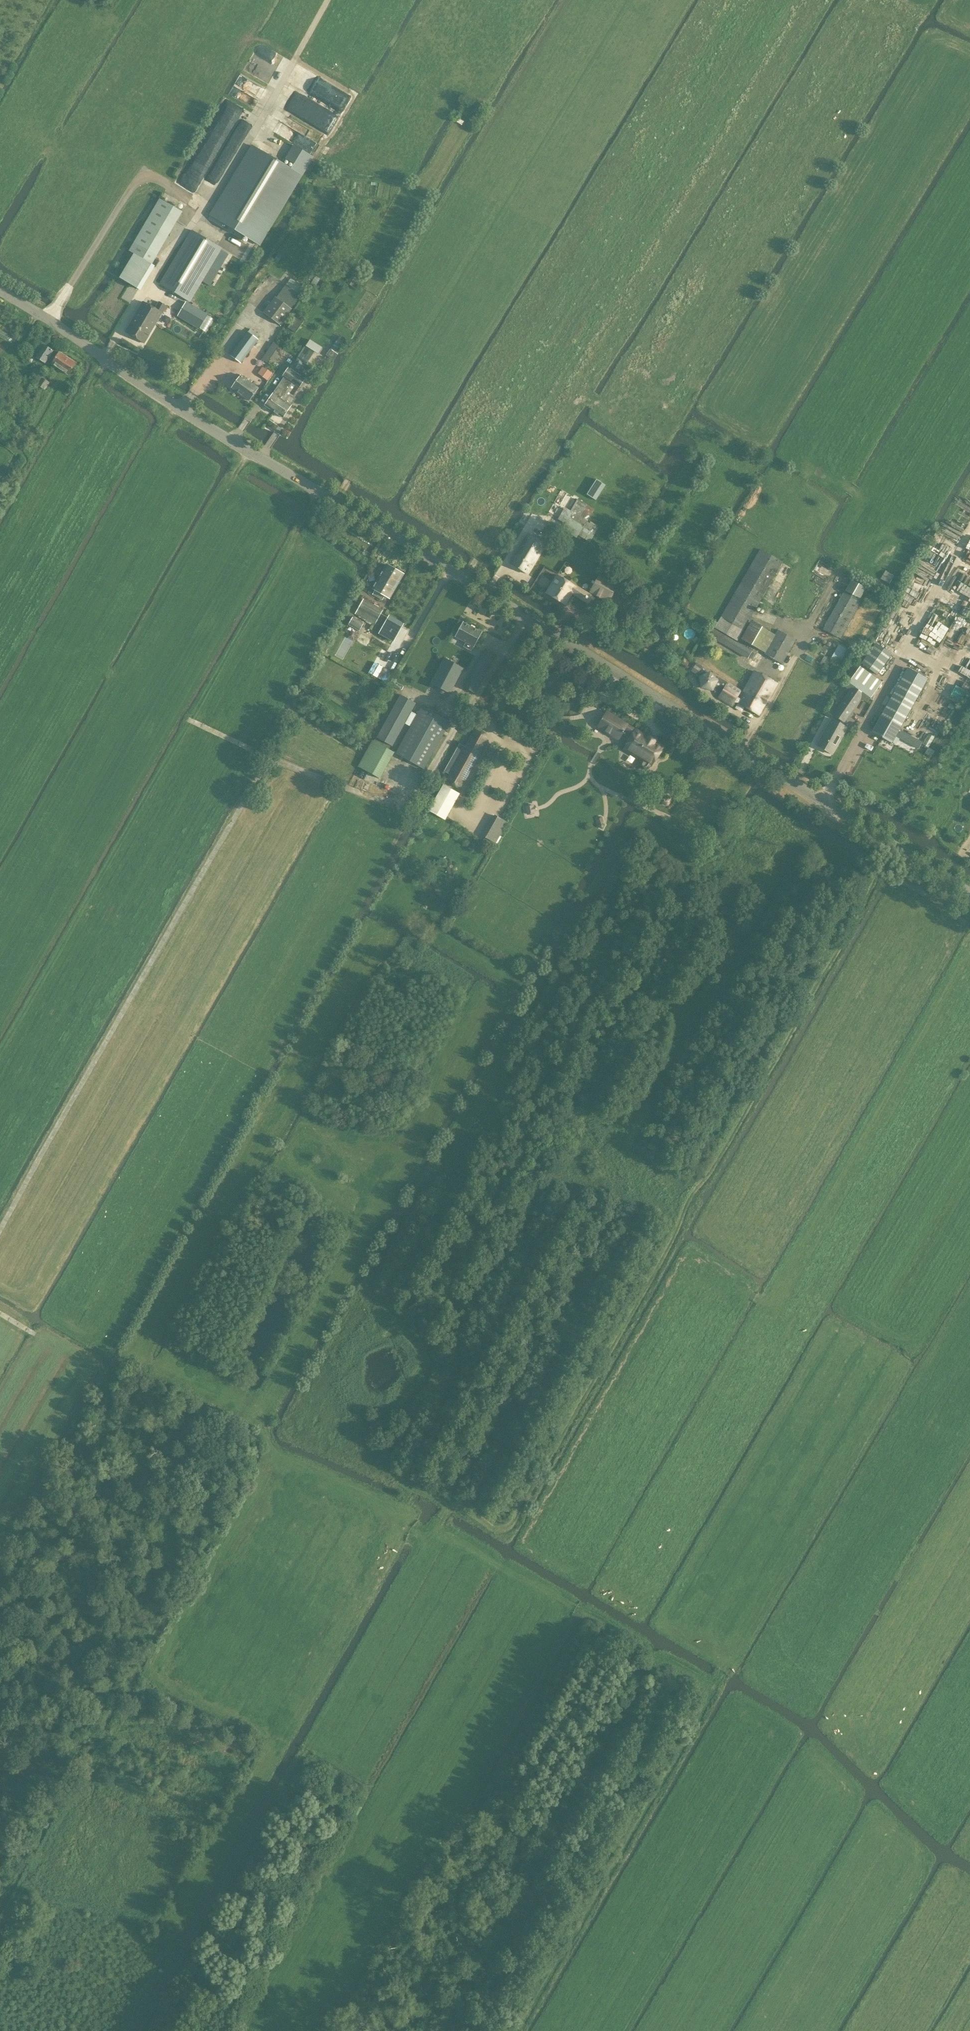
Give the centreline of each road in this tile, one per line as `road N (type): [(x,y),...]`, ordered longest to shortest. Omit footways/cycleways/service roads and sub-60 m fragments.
road 1 (tertiary): [(969,893),(830,799),(176,407),(0,291)]
road 2 (track): [(0,1234),(265,757),(408,808),(526,618)]
road 3 (track): [(103,357),(258,128),(326,0)]

